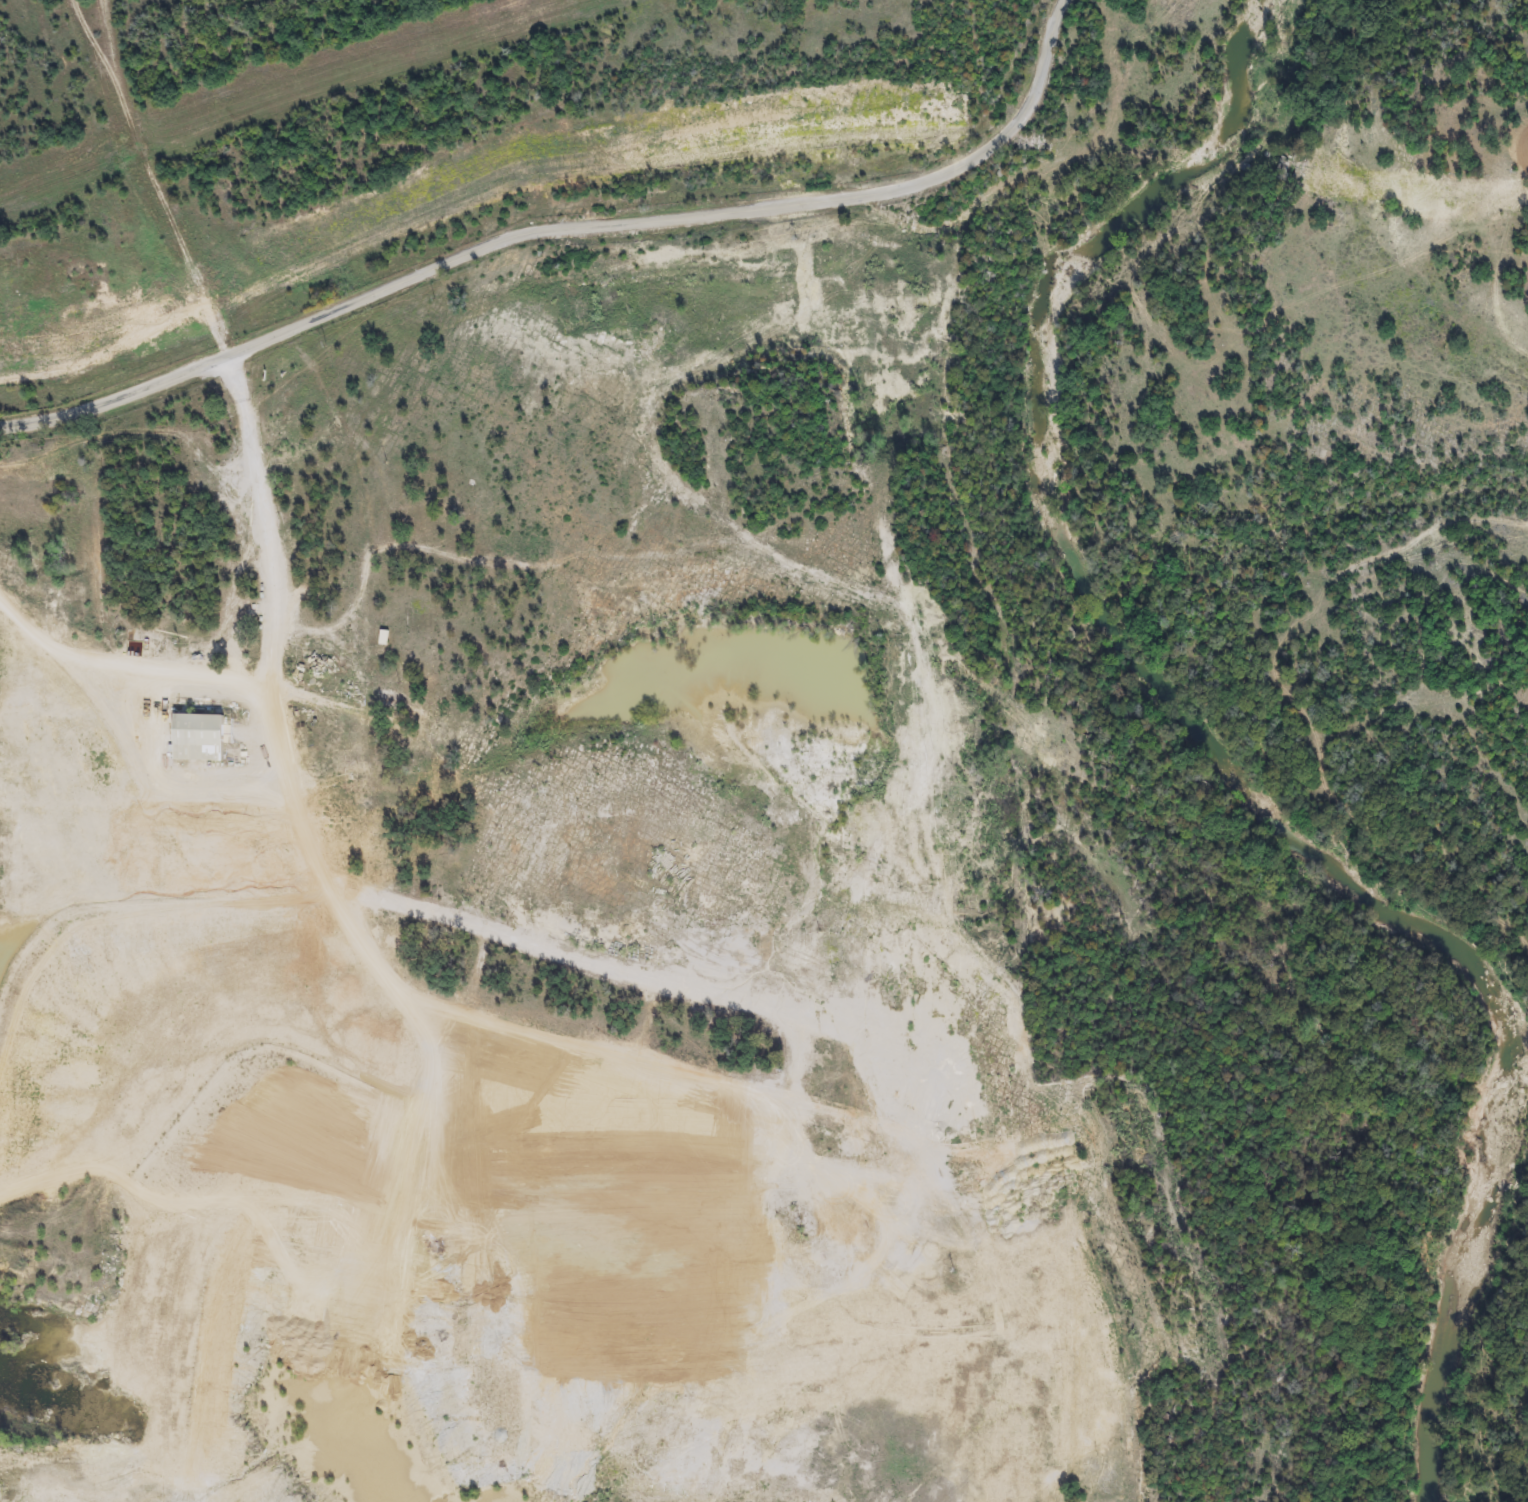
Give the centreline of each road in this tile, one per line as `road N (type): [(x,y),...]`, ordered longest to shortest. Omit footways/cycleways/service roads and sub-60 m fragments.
road 1 (residential): [(0,418),(130,391),(231,356),(519,233),(831,202),(955,172),(1023,117),(1060,0)]

